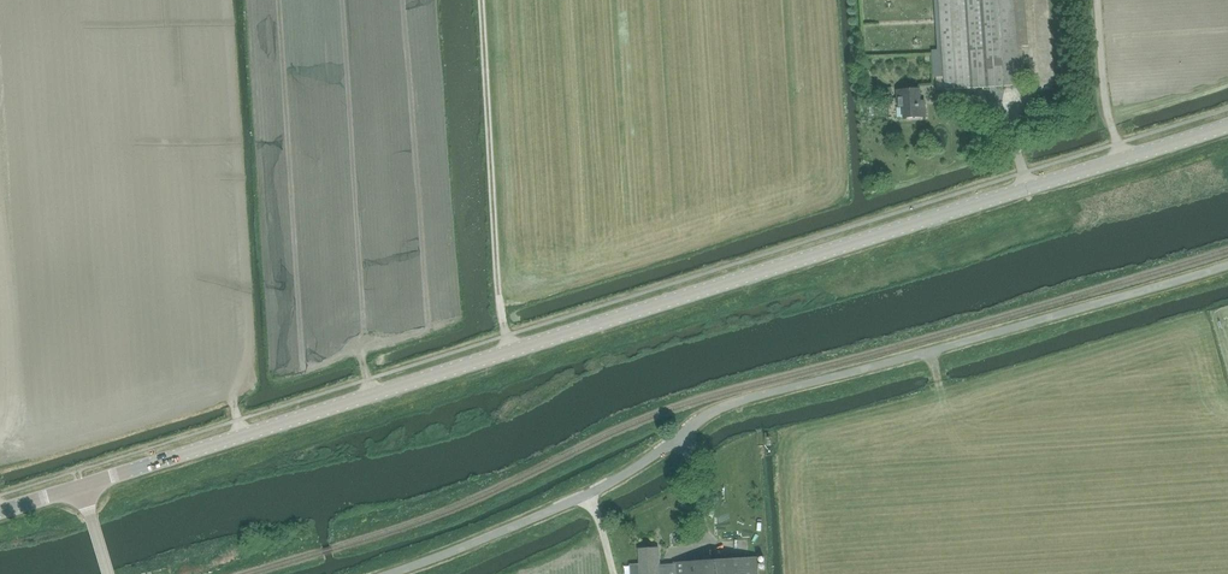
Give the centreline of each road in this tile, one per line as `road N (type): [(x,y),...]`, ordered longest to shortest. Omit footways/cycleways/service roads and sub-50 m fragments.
road 1 (tertiary): [(82,485),(1227,125)]
road 2 (unclassified): [(390,573),(612,482),(735,402),(1227,266)]
road 3 (track): [(508,350),(477,0)]
road 4 (track): [(1121,159),(1108,112),(1100,0)]

